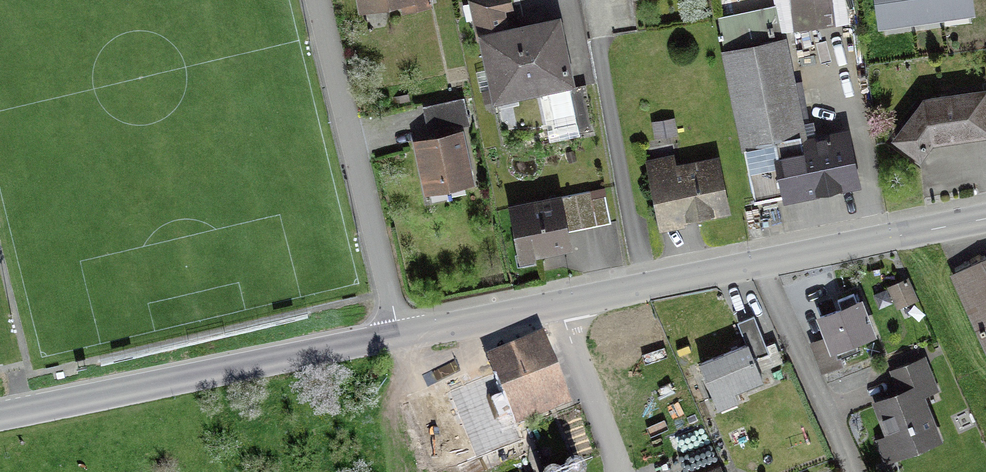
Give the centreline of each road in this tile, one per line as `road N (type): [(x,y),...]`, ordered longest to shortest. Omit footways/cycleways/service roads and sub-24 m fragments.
road 1 (tertiary): [(557,305),(985,219)]
road 2 (tertiary): [(0,419),(391,339)]
road 3 (residential): [(312,0),(391,339)]
road 4 (residential): [(557,305),(563,348),(612,471)]
road 5 (tertiary): [(391,339),(557,305)]

